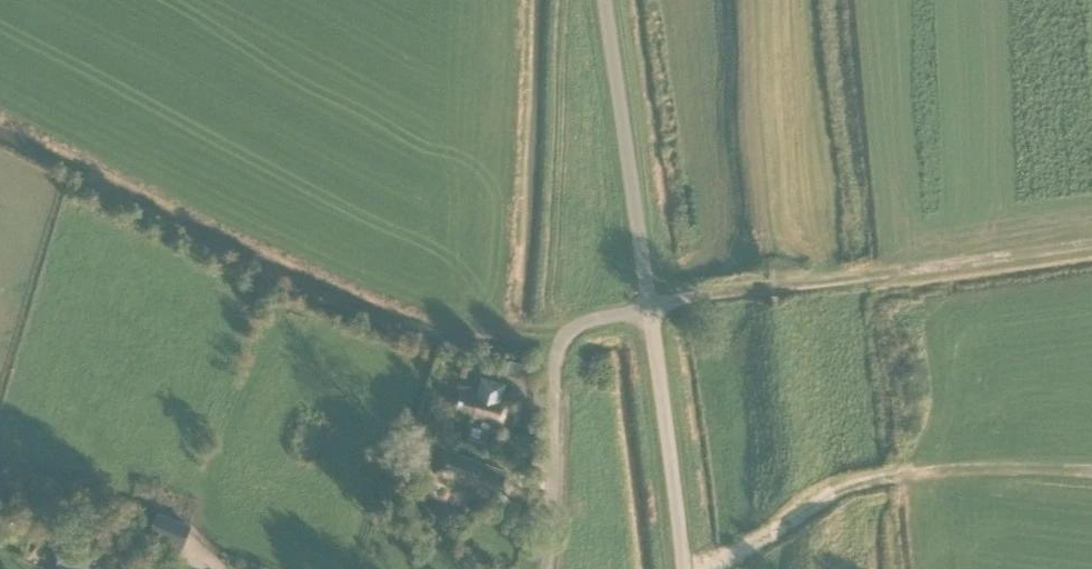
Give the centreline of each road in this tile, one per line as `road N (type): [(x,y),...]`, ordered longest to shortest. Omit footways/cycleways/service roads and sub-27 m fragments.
road 1 (residential): [(545,568),(558,345),(583,322),(649,307)]
road 2 (unclassified): [(649,307),(604,0)]
road 3 (unclassified): [(684,568),(649,307)]

